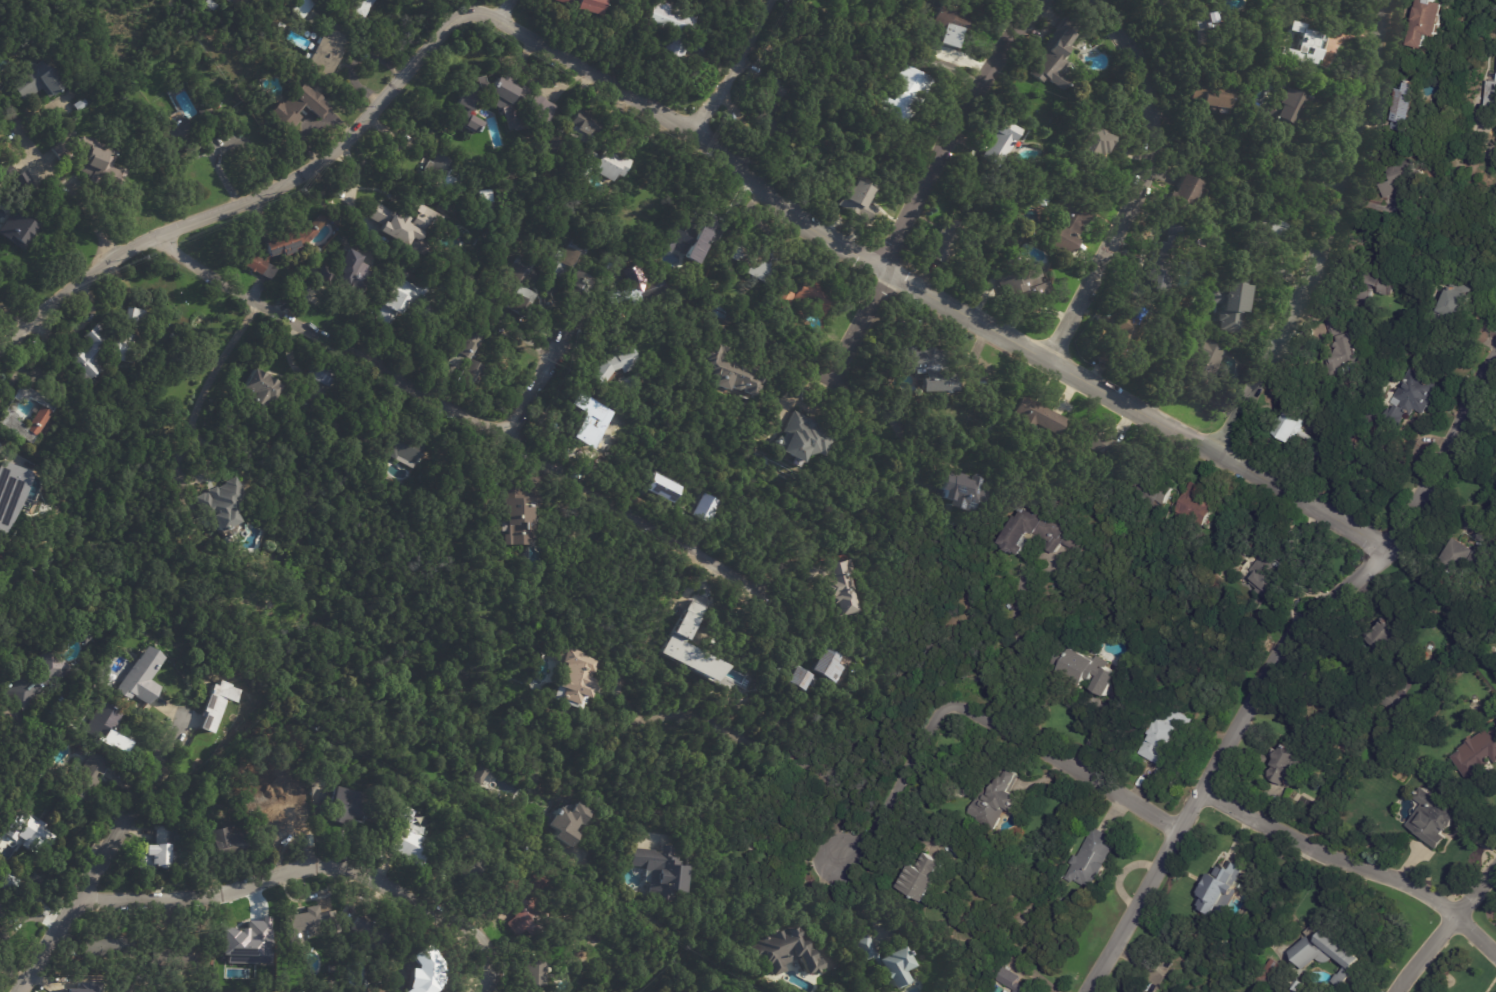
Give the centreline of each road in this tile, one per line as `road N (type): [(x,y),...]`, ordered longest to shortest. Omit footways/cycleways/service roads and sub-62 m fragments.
road 1 (residential): [(0,344),(108,259),(317,164),(447,28),(470,14),(502,21),(698,133)]
road 2 (residential): [(1392,551),(887,271),(770,197),(698,133)]
road 3 (residential): [(160,234),(212,277),(510,438),(850,645)]
road 4 (residential): [(1096,991),(1275,656),(1293,631),(1392,551),(1495,364)]
road 5 (residential): [(1224,458),(1330,247),(1389,0)]
road 6 (residential): [(478,991),(485,953),(471,930),(343,869),(316,865),(221,895),(79,897)]
road 7 (residential): [(1177,829),(966,709),(947,707),(854,847),(830,858)]
road 8 (residential): [(831,378),(942,158),(1053,0)]
road 9 (residential): [(1048,361),(1153,167),(1159,118),(1149,76),(1099,0)]
road 10 (residential): [(1202,789),(1324,857),(1416,889),(1458,914),(1495,952)]
road 11 (residential): [(20,991),(186,714)]
road 12 (residential): [(1398,991),(1495,871)]
road 13 (residential): [(698,133),(771,0)]
road 14 (residential): [(510,438),(587,311)]

